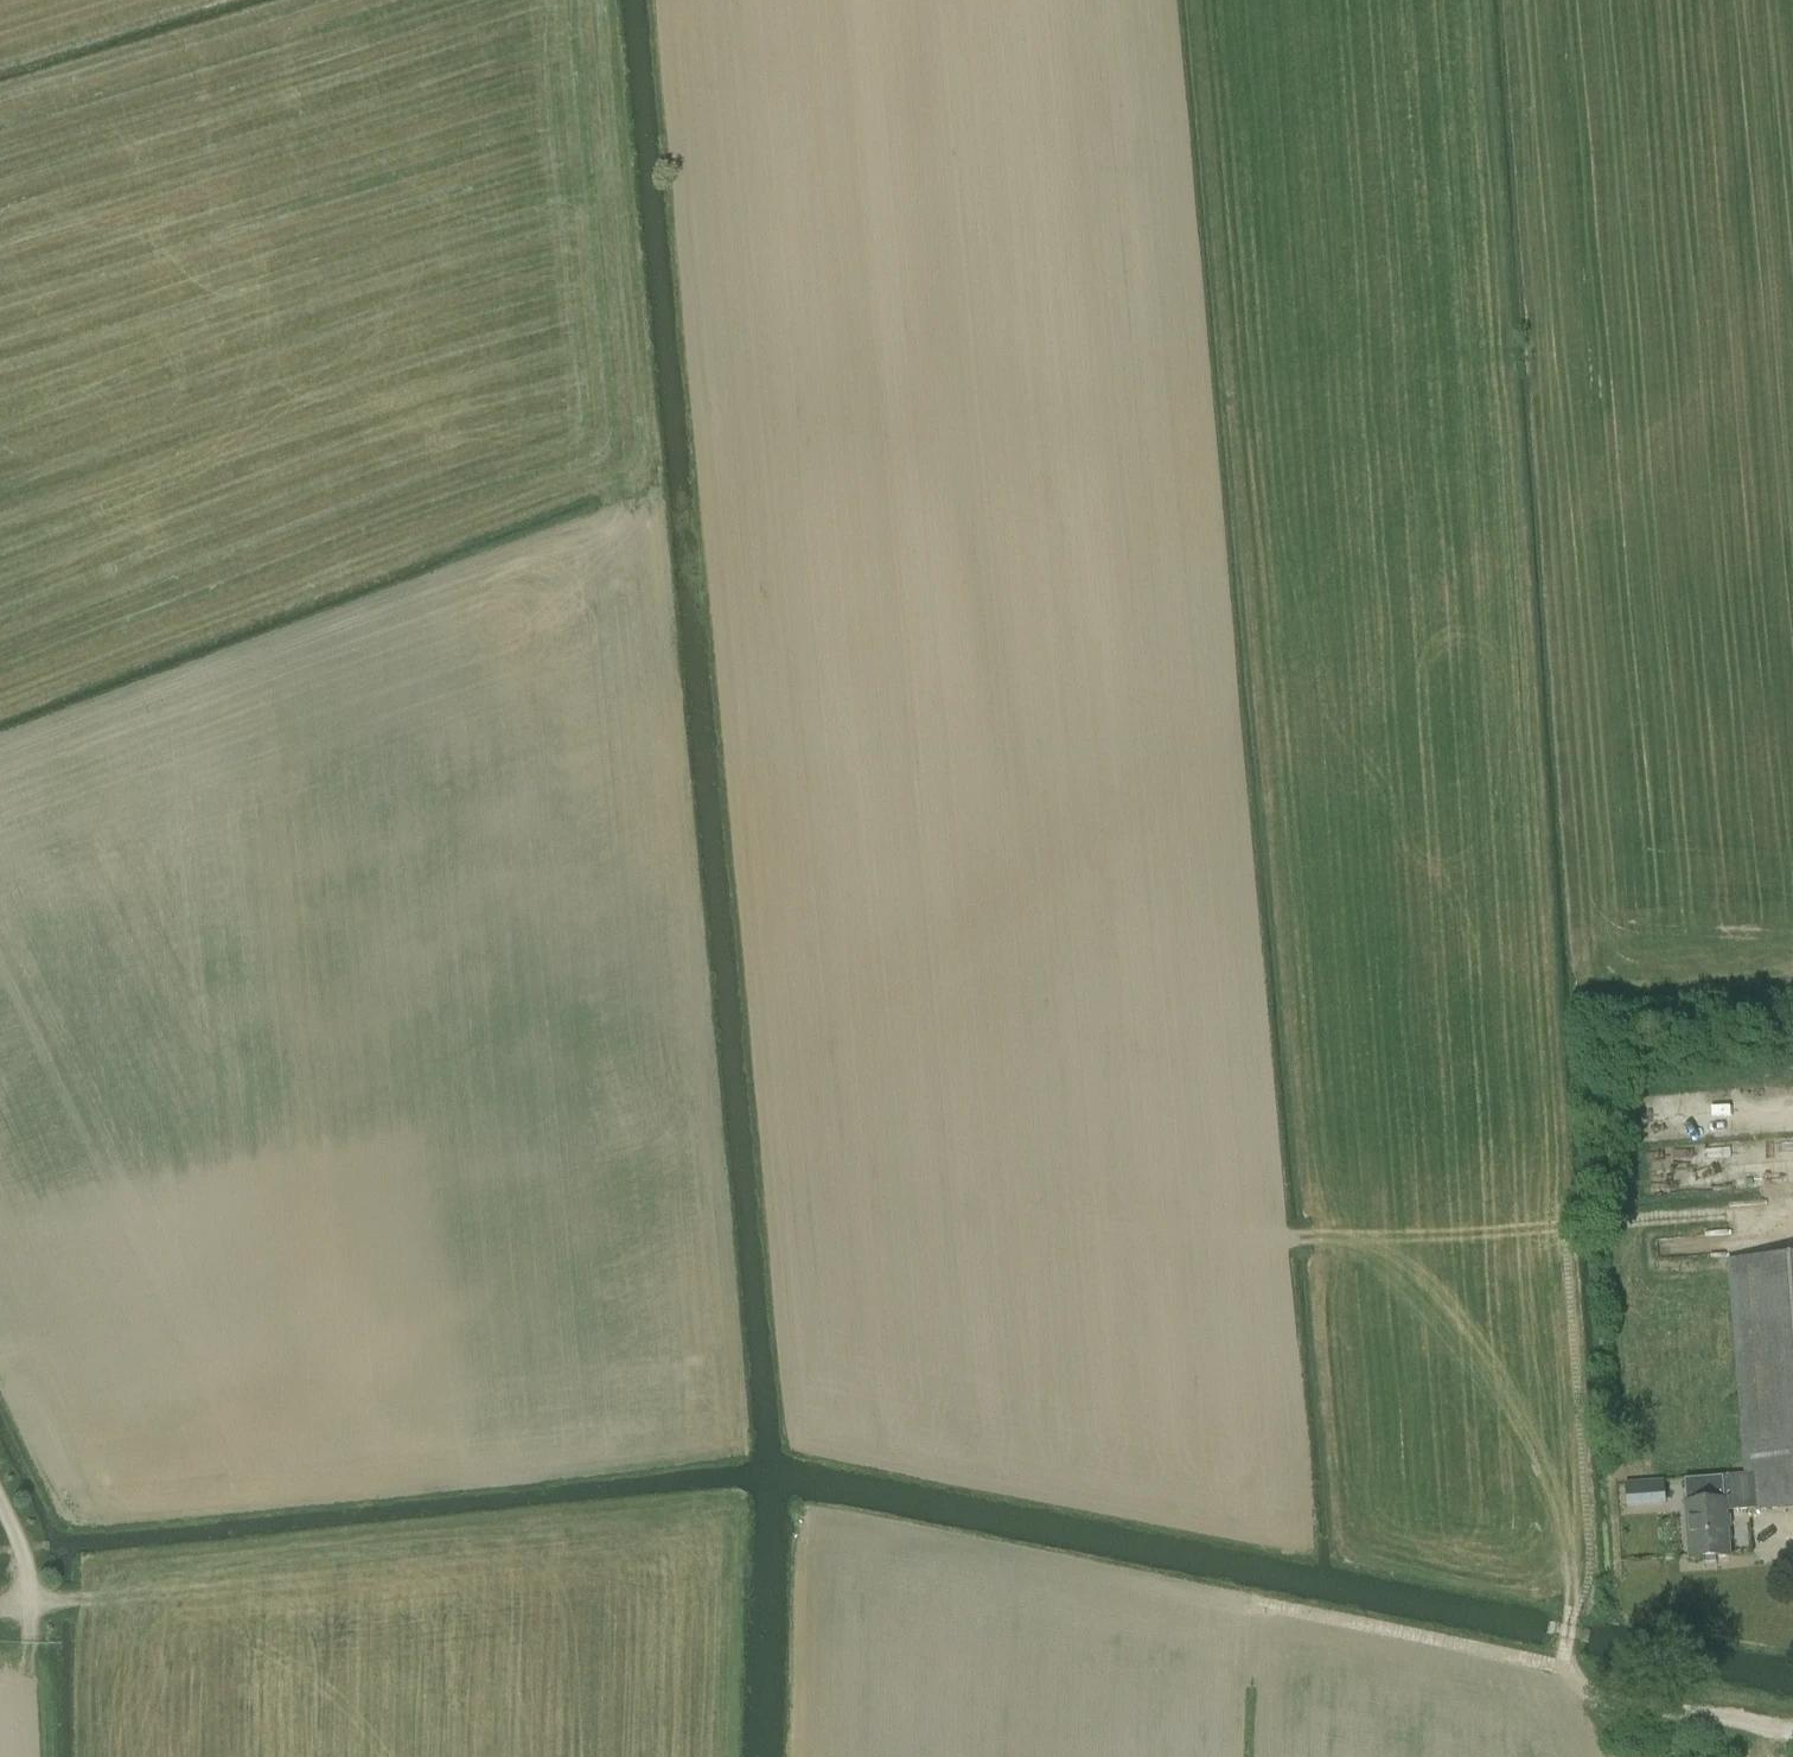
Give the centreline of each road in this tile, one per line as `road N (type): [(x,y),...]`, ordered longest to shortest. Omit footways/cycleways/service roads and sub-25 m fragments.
road 1 (unclassified): [(1792,1731),(1593,1690)]
road 2 (unclassified): [(47,1601),(28,1601),(24,1556),(0,1504)]

